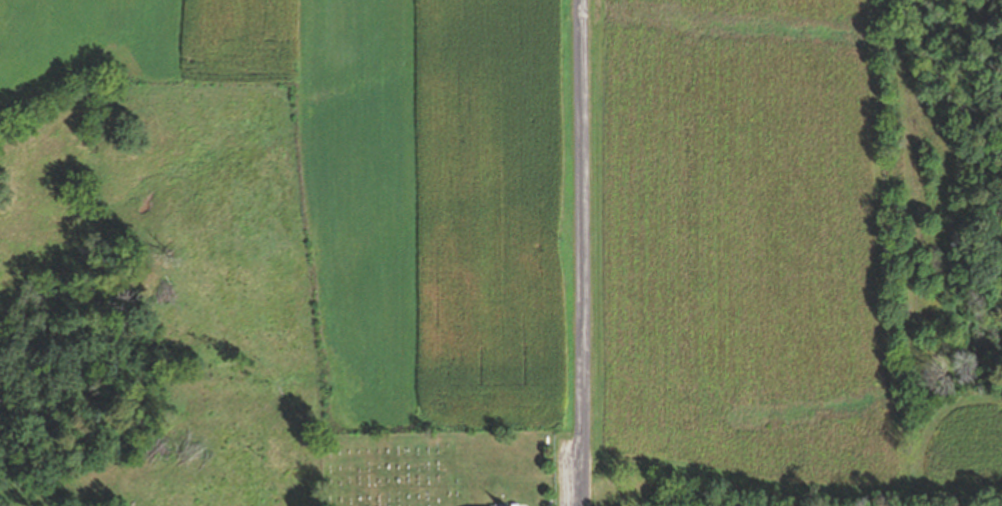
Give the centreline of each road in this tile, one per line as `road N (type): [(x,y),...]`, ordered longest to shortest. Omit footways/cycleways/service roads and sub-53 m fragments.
road 1 (residential): [(584,505),(580,0)]

